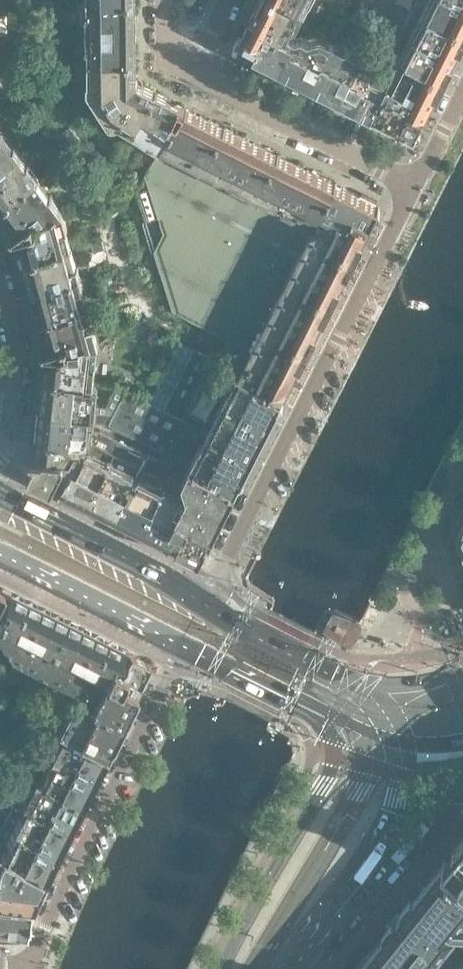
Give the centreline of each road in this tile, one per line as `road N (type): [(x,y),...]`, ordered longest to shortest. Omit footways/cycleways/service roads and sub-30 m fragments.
road 1 (residential): [(415,183),(214,580)]
road 2 (residential): [(178,647),(33,960)]
road 3 (residential): [(415,183),(193,74)]
road 4 (secondary): [(337,762),(225,968)]
road 5 (secondary): [(197,600),(0,495)]
road 6 (secondary): [(311,938),(402,797),(406,744)]
road 7 (secondary): [(311,938),(462,777)]
road 8 (secondary): [(0,557),(178,647)]
road 9 (secondary): [(360,684),(197,600)]
road 10 (secondary): [(178,647),(333,727)]
road 11 (residential): [(0,442),(8,435),(17,350),(0,288)]

